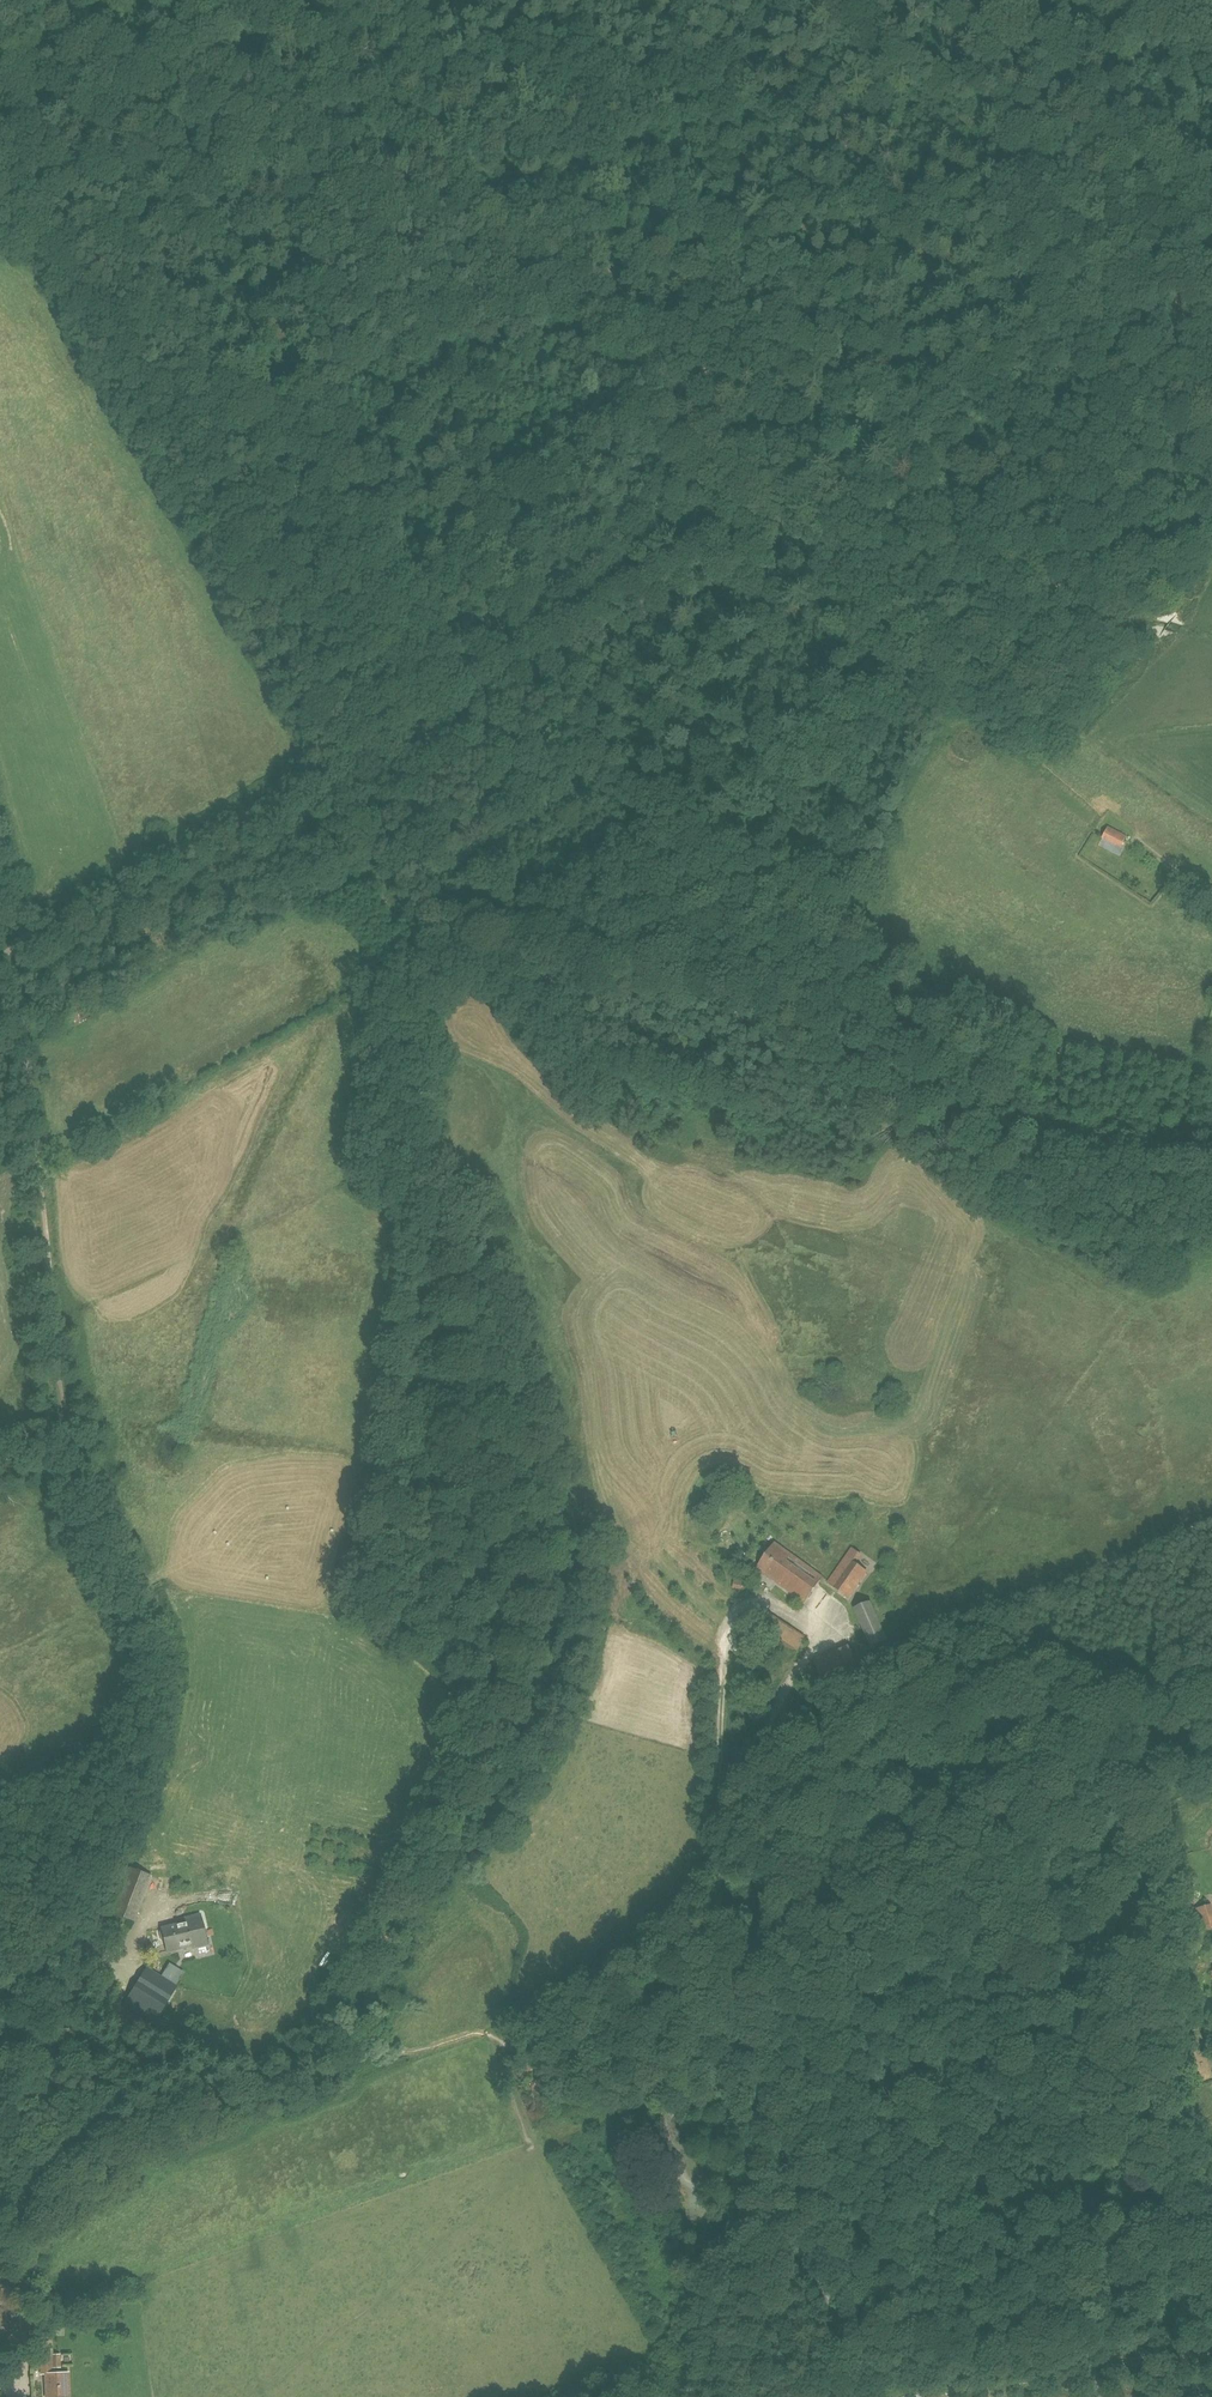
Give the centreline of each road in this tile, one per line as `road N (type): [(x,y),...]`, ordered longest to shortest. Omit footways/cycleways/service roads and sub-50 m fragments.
road 1 (track): [(88,1949),(162,1744),(169,1647),(70,1415),(20,940)]
road 2 (unclassified): [(0,958),(332,769)]
road 3 (unclassified): [(0,2151),(88,1949),(0,1887)]
road 4 (track): [(769,2093),(663,2105),(703,2217),(801,2206)]
road 5 (track): [(663,2105),(535,2131)]

